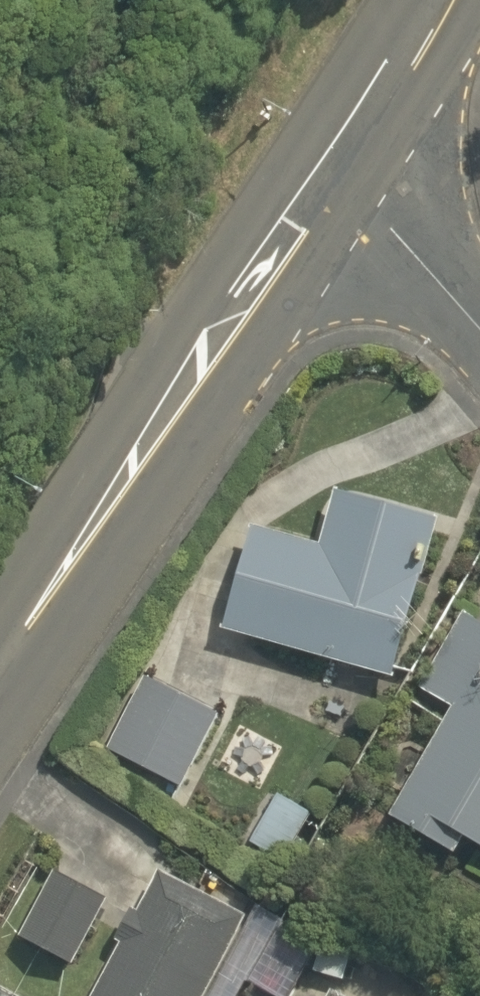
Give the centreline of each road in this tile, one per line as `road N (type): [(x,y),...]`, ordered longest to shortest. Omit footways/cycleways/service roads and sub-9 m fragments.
road 1 (secondary): [(0,699),(313,204)]
road 2 (secondary): [(313,204),(451,0)]
road 3 (residential): [(313,204),(479,342)]

